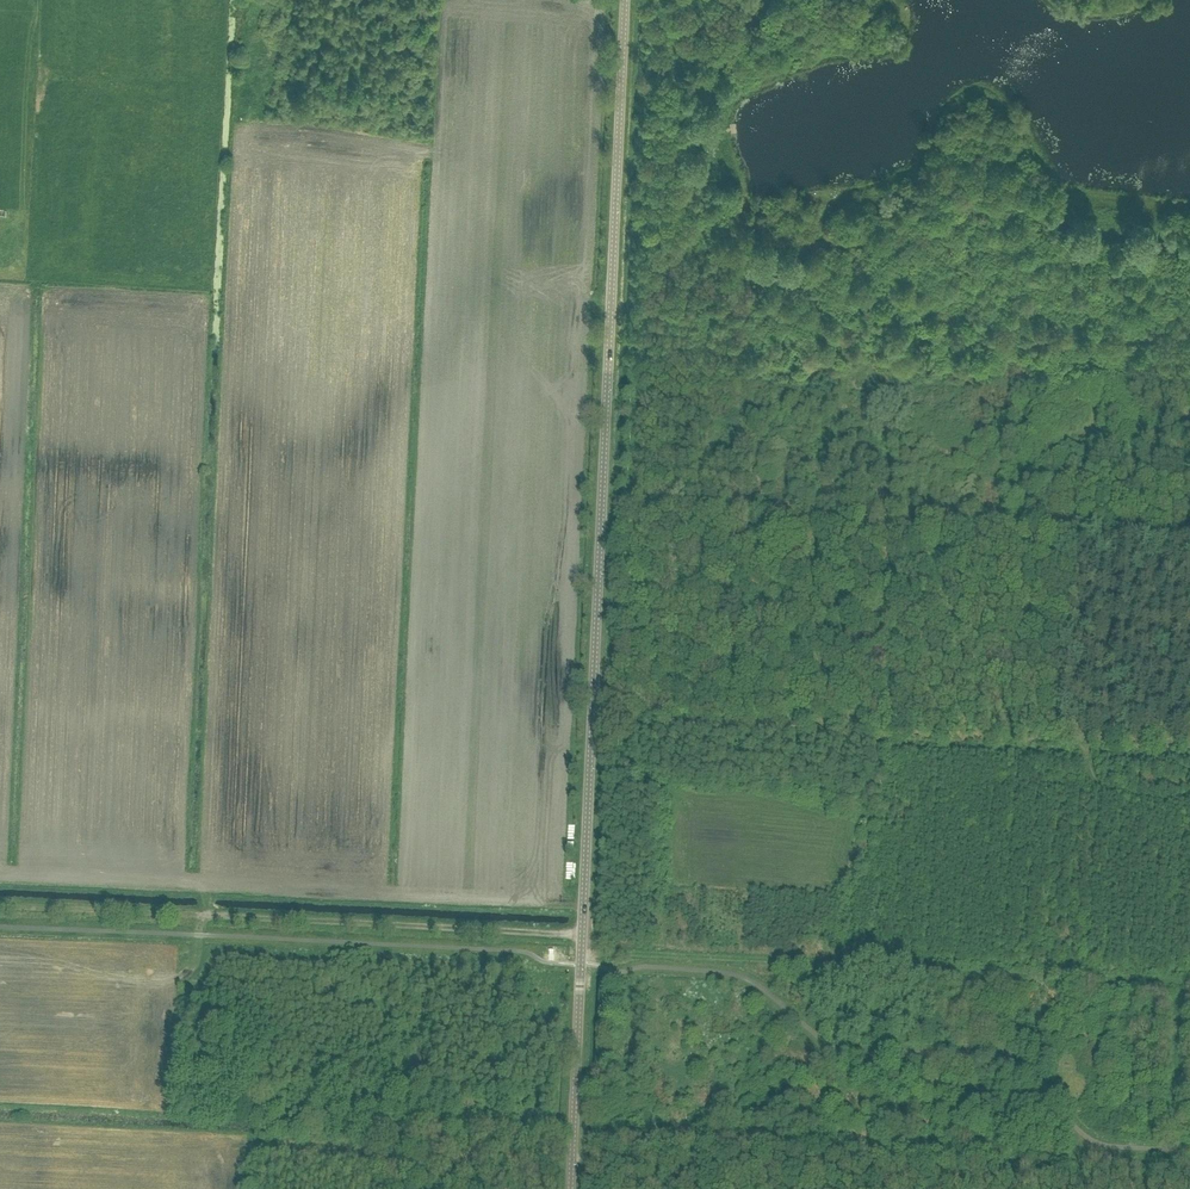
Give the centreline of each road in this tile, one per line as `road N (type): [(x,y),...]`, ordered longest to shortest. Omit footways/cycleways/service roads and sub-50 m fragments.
road 1 (unclassified): [(570,1188),(624,0)]
road 2 (track): [(1189,979),(581,954)]
road 3 (track): [(582,936),(0,908)]
road 4 (track): [(274,1143),(572,1159)]

